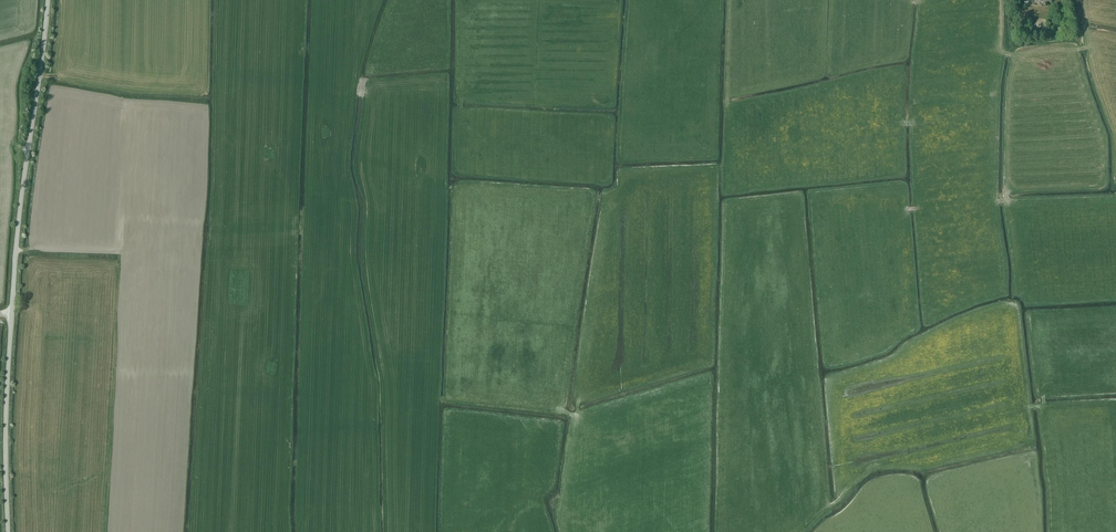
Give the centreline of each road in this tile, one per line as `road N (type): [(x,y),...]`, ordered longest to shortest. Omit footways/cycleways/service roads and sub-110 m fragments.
road 1 (unclassified): [(8,531),(15,262),(48,0)]

